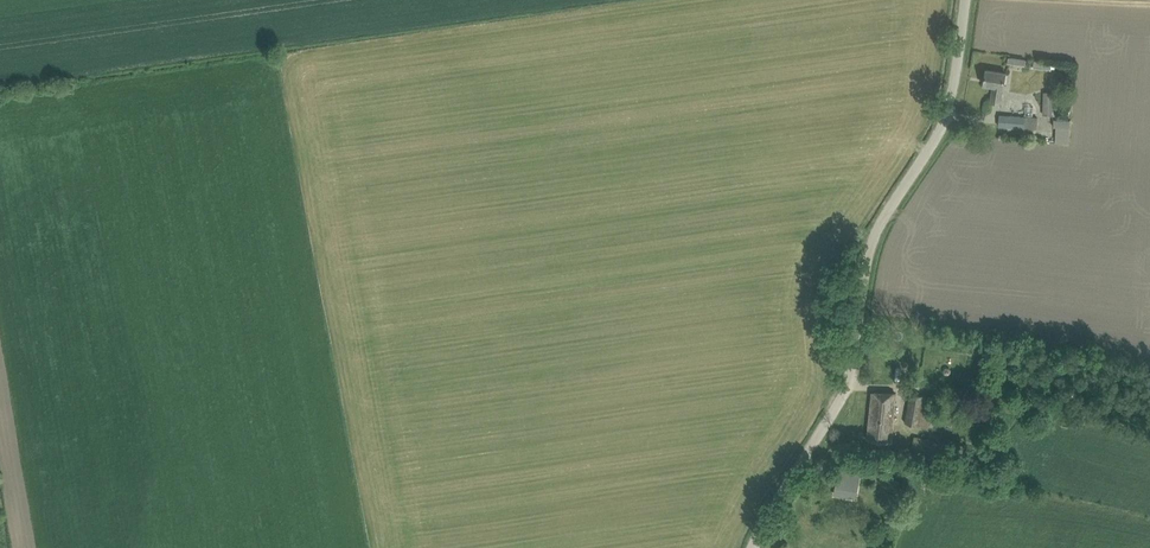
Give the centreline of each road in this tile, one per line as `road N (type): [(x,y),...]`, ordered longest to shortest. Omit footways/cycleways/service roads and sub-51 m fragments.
road 1 (unclassified): [(752,547),(848,383),(873,242),(949,111),(966,0)]

